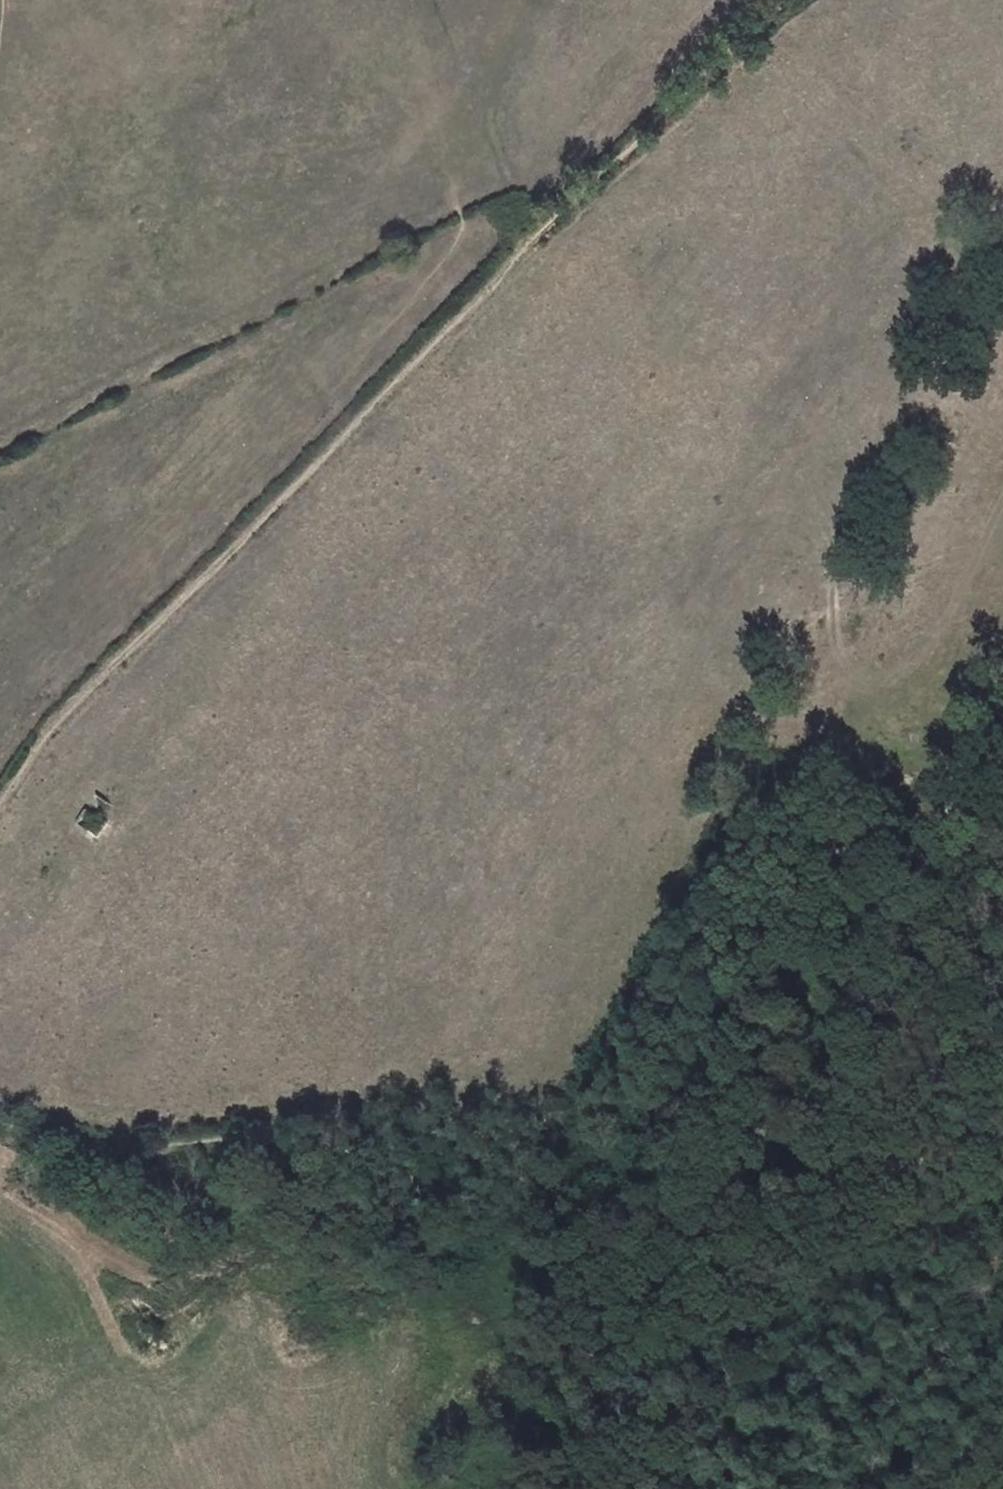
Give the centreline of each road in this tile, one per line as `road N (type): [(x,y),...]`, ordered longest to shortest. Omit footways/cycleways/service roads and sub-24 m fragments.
road 1 (track): [(0,811),(45,742),(223,556),(555,217),(792,0)]
road 2 (track): [(0,1117),(138,1148),(264,1137),(366,1153),(457,1195),(521,1213),(652,1212),(764,1242),(793,1236),(876,1177),(1002,1137)]

